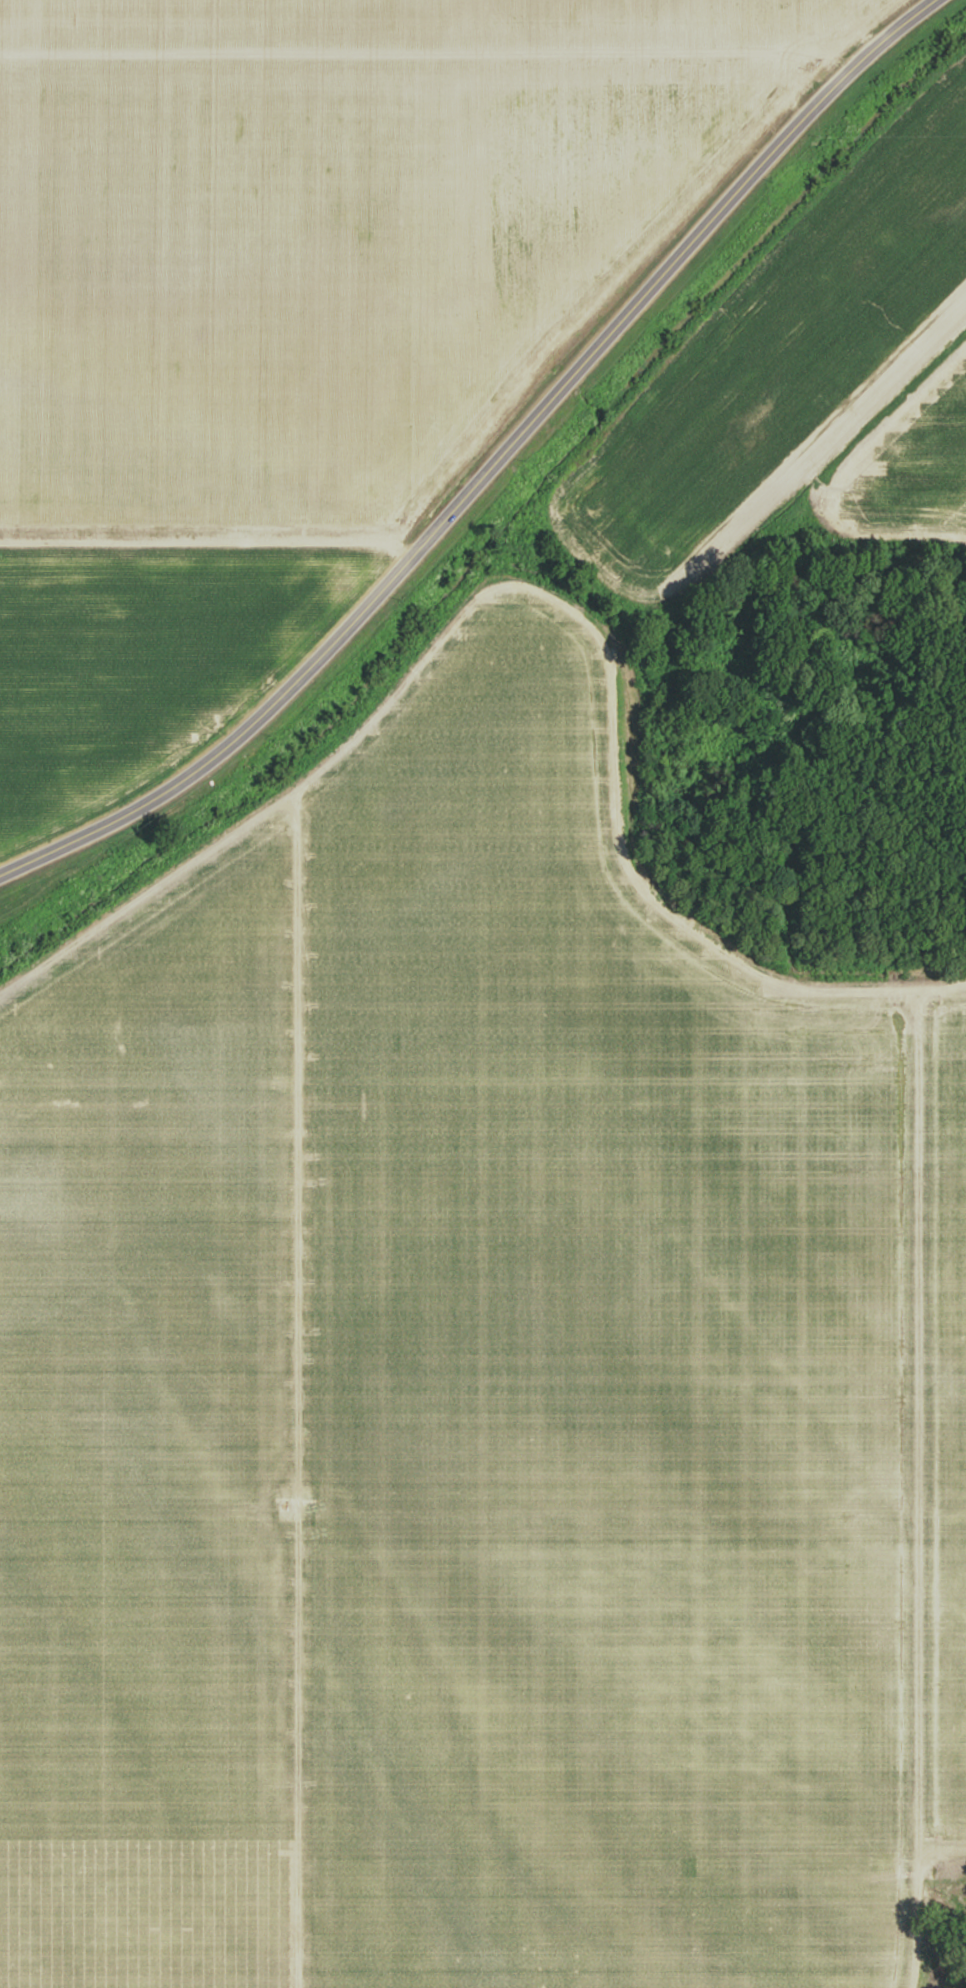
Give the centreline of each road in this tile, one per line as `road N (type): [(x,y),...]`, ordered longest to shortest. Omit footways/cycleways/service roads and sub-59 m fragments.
road 1 (tertiary): [(0,878),(142,809),(252,726),(354,625),(782,143),(937,0)]

